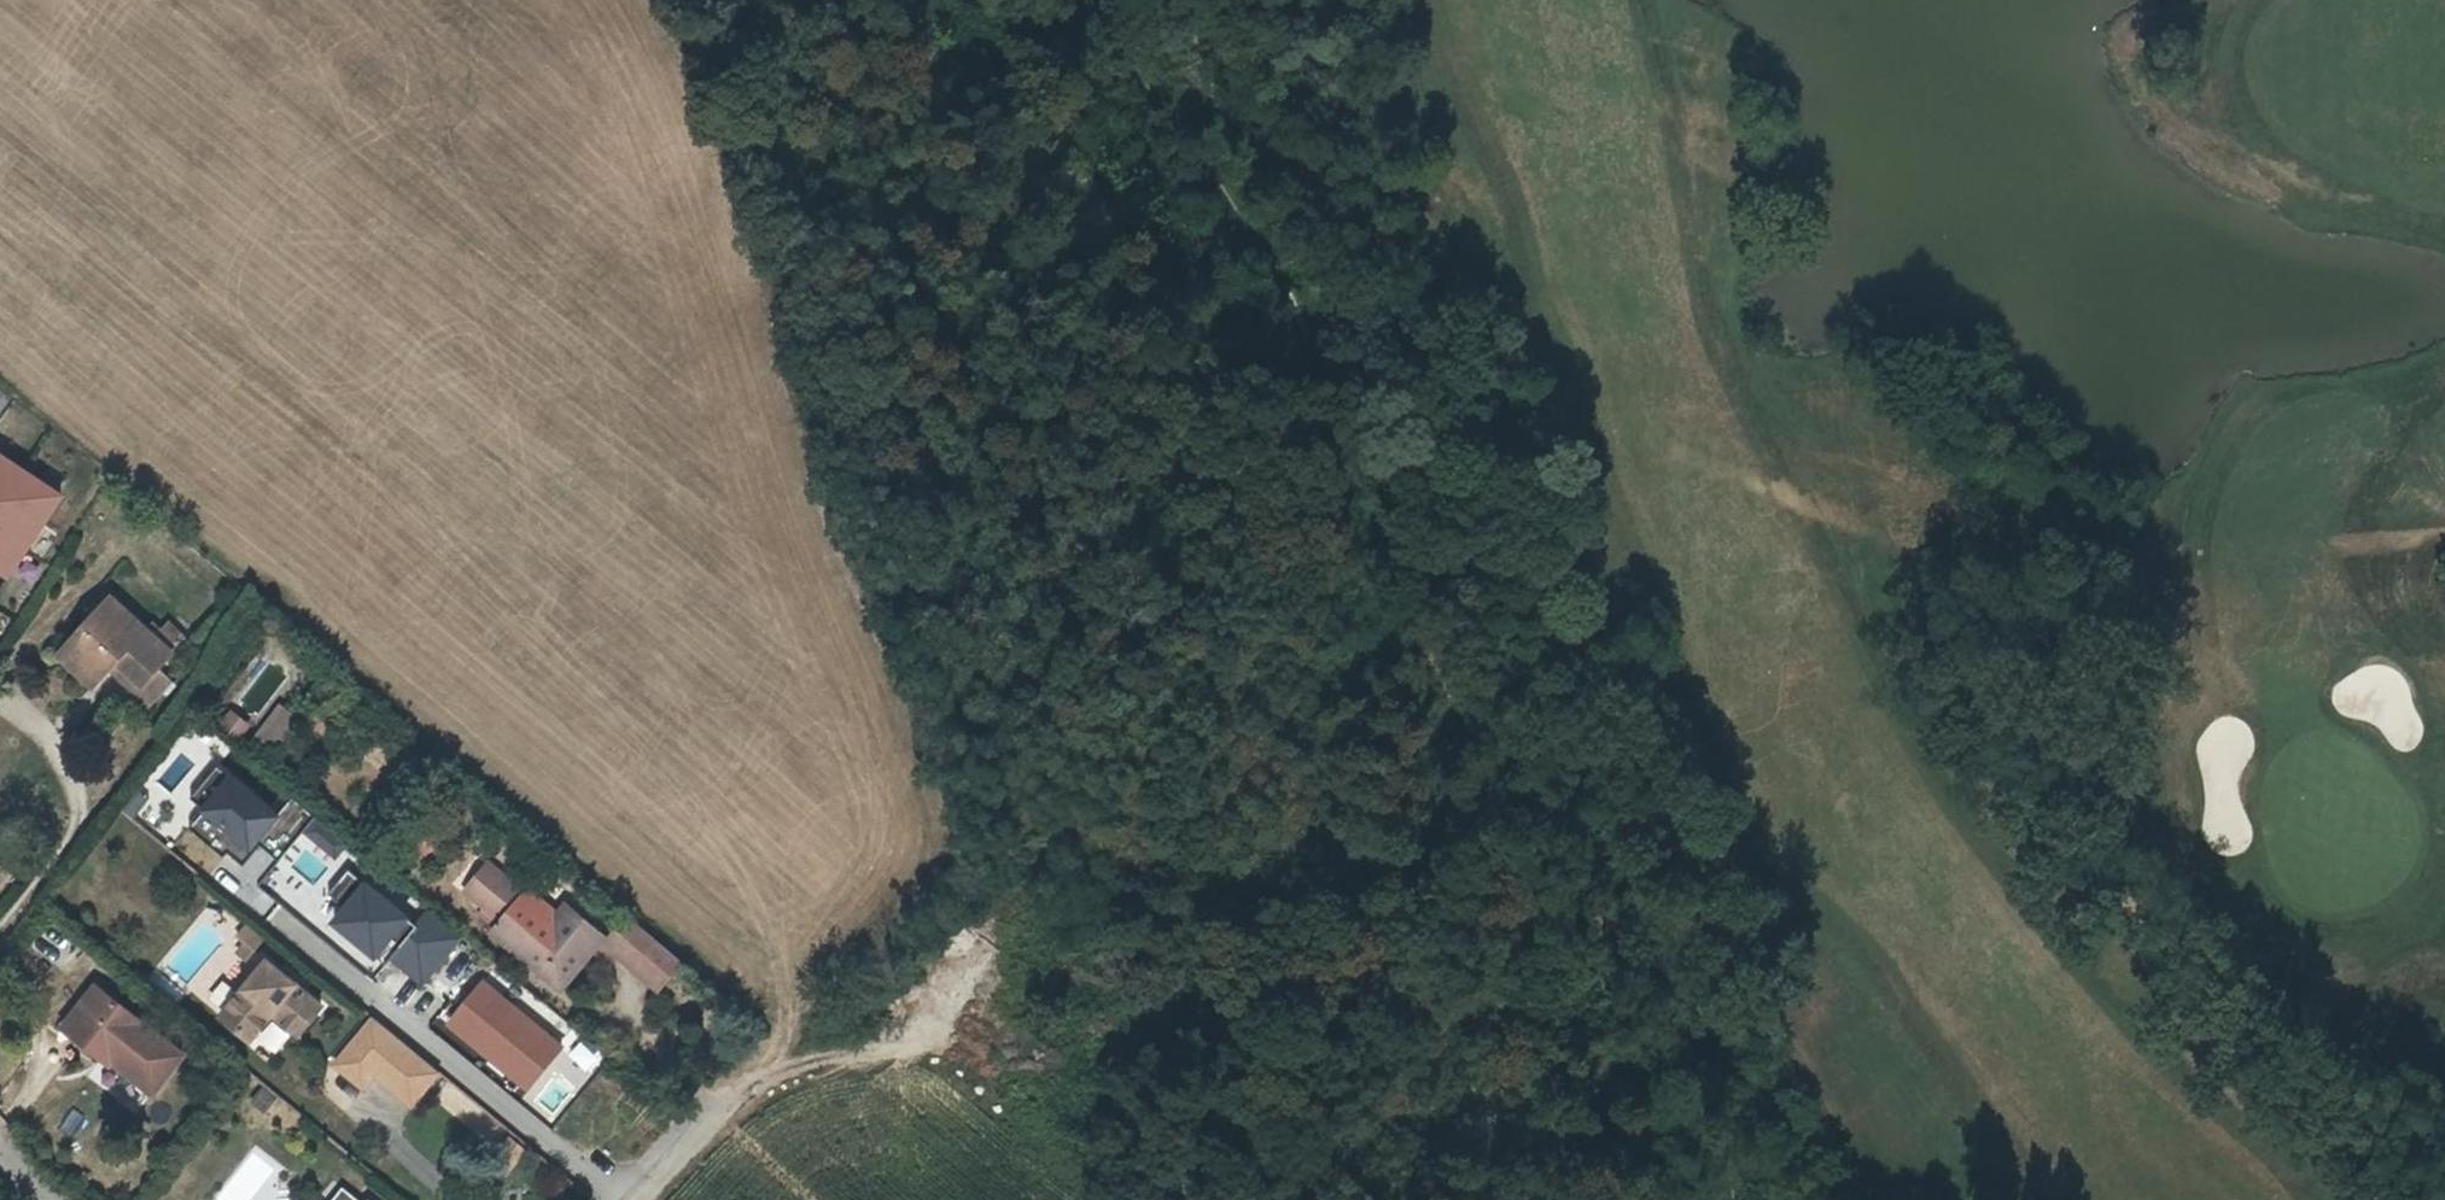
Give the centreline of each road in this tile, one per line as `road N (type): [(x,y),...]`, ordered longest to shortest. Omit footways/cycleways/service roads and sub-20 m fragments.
road 1 (residential): [(626,1199),(281,920)]
road 2 (residential): [(641,1199),(731,1102),(783,1069)]

